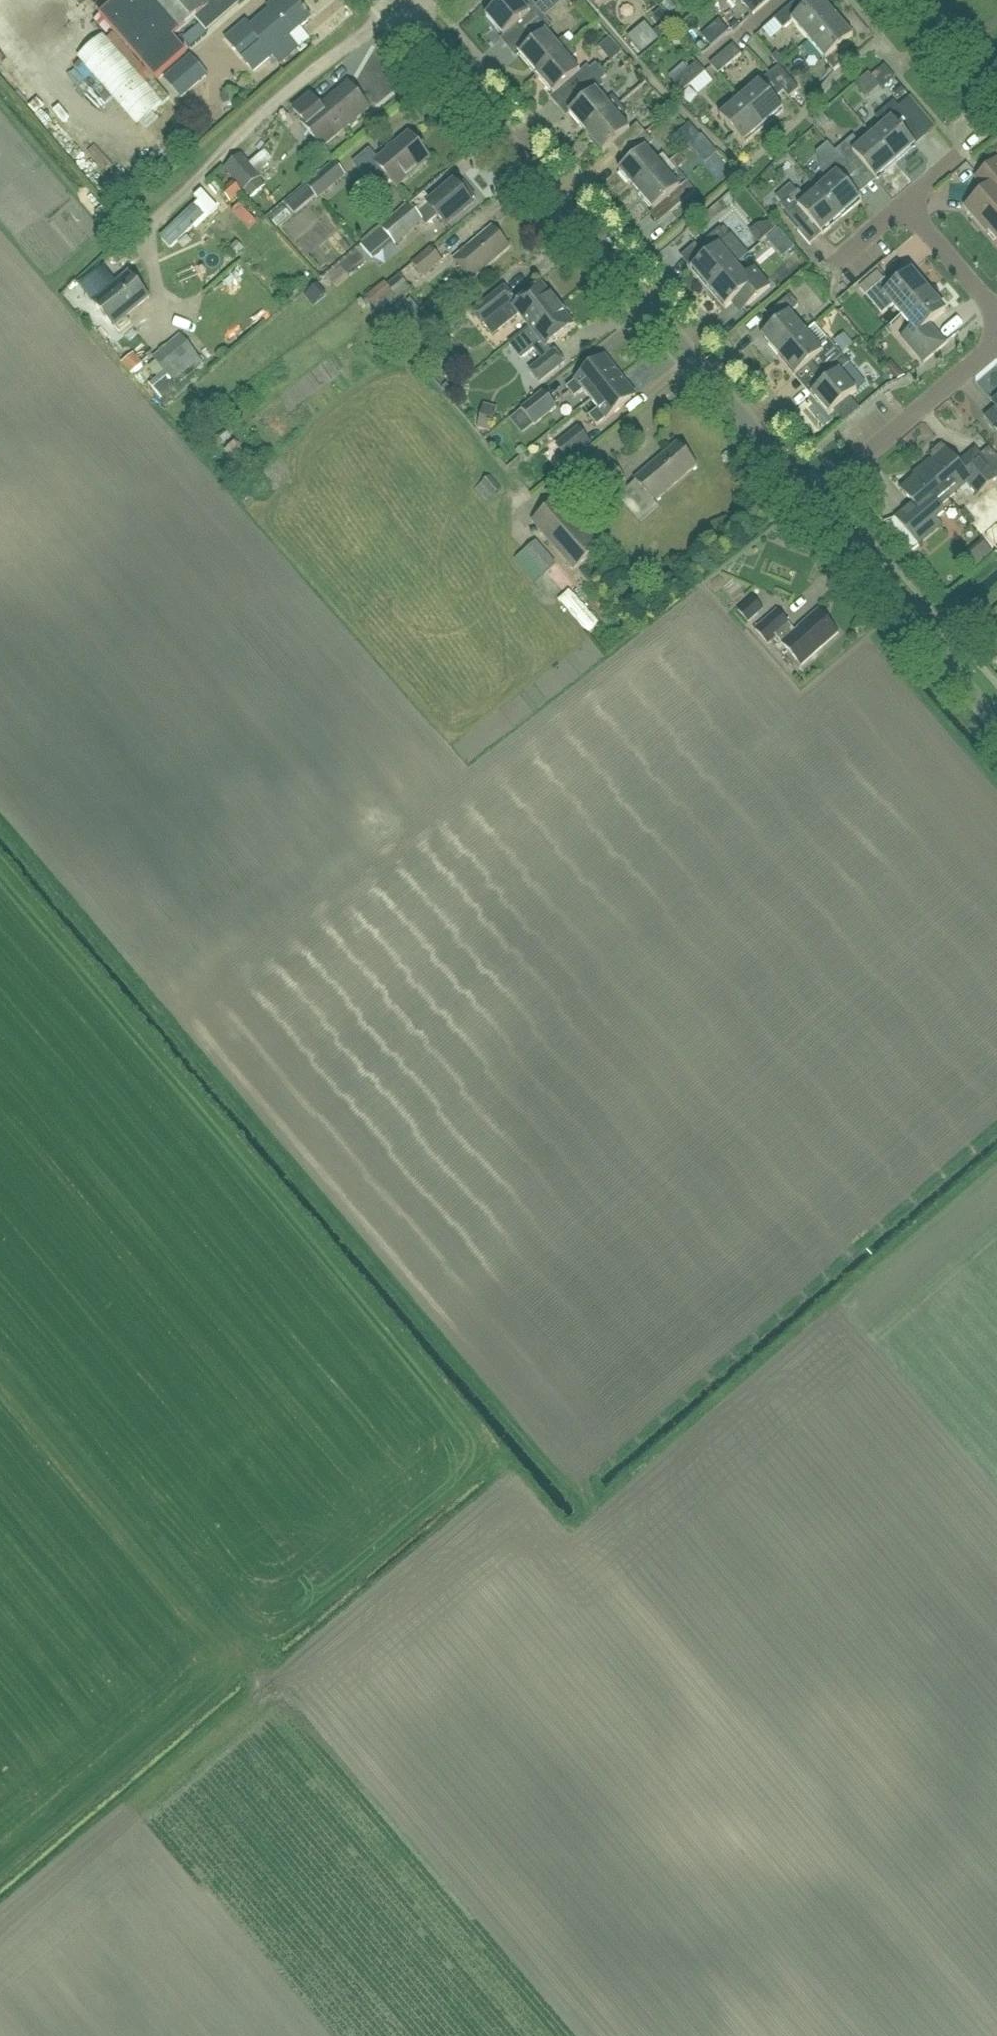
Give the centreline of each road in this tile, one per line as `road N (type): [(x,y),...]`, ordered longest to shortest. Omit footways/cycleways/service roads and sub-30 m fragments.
road 1 (unclassified): [(816,501),(405,29)]
road 2 (unclassified): [(996,714),(816,501)]
road 3 (residential): [(816,501),(996,337)]
road 4 (residential): [(996,310),(905,210)]

